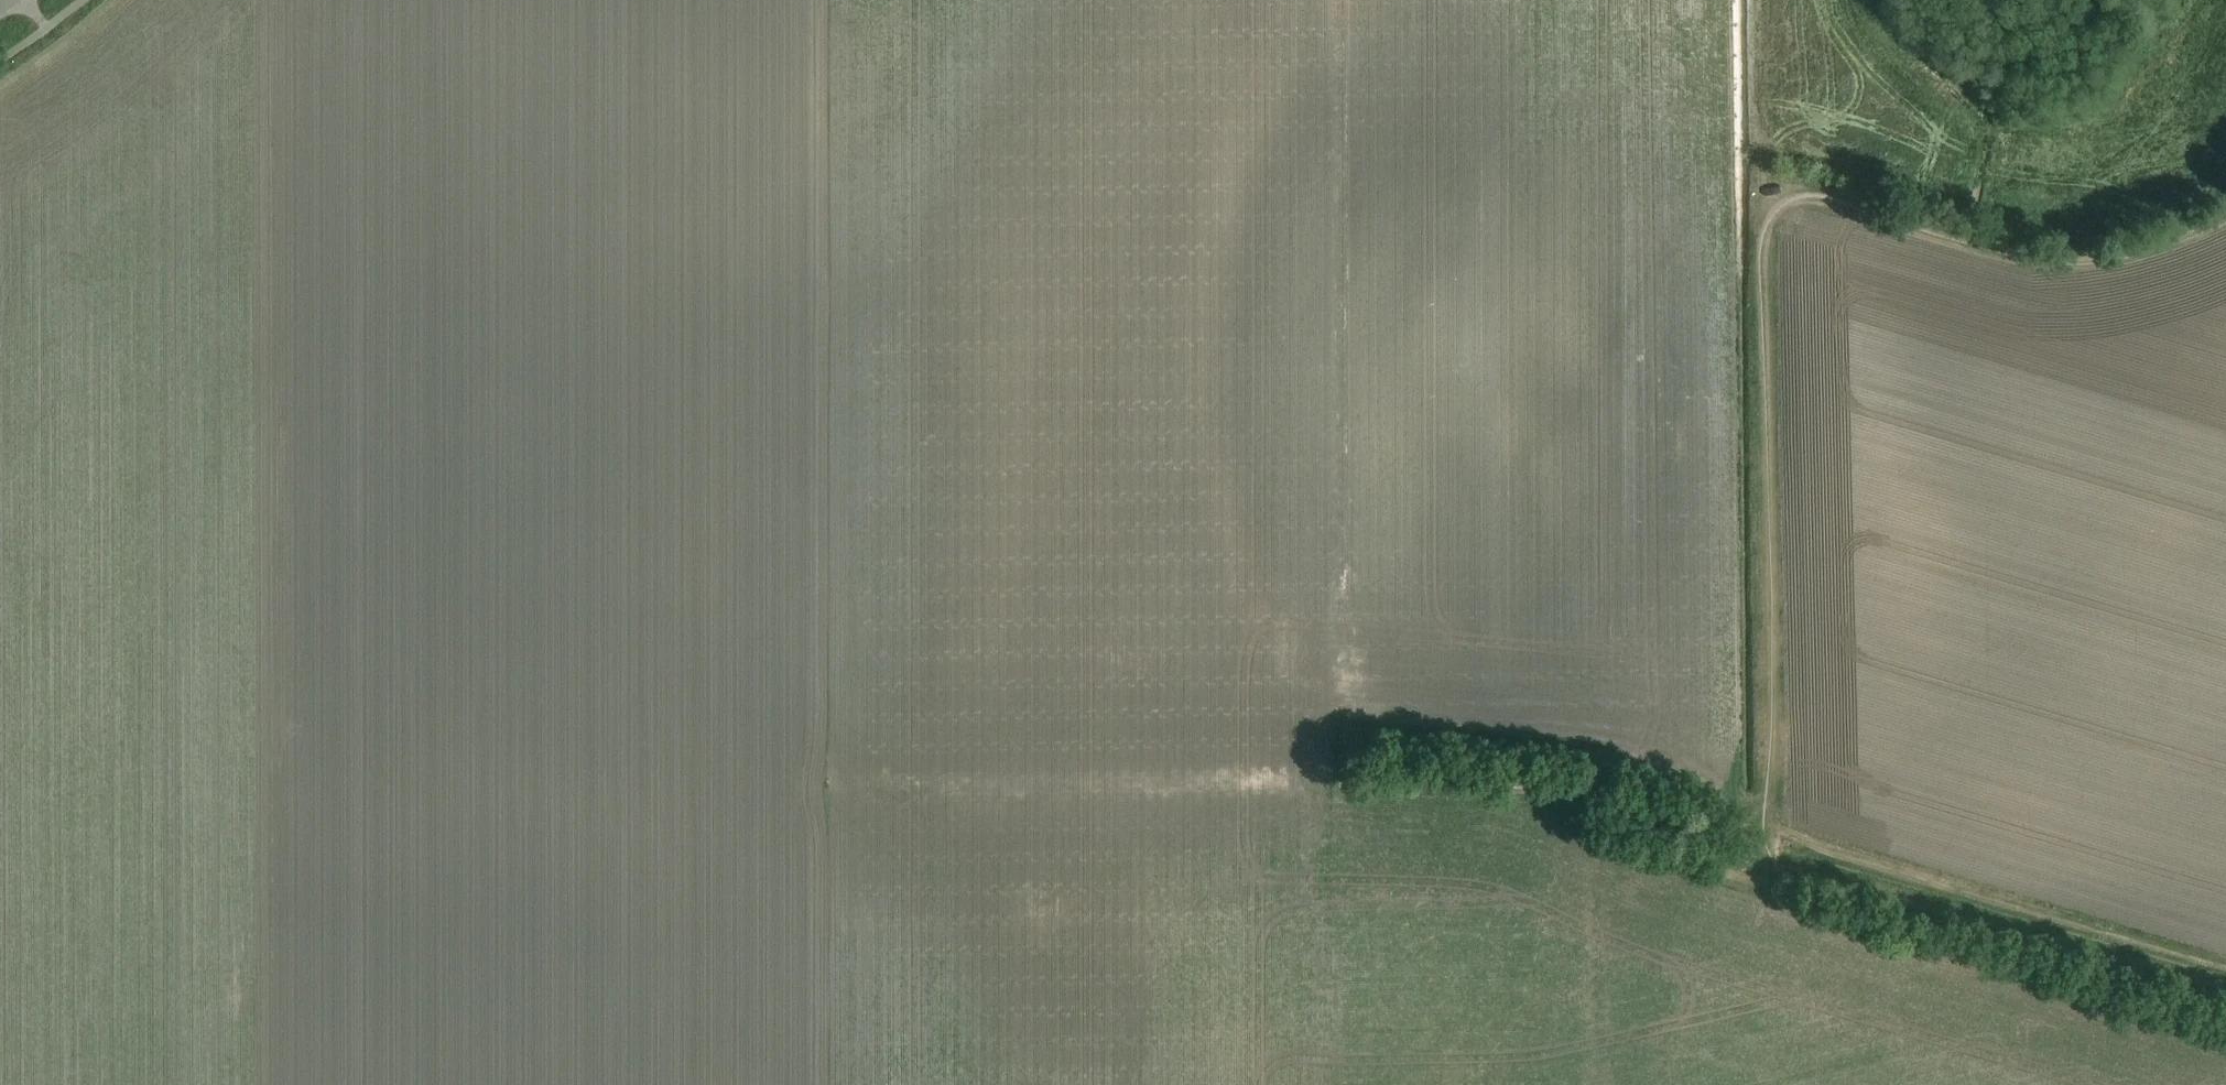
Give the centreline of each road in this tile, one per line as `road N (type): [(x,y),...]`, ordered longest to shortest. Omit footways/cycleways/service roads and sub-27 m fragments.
road 1 (track): [(1774,828),(1766,229),(1780,203),(1805,195),(2080,264),(2225,223)]
road 2 (track): [(1774,828),(2225,968)]

